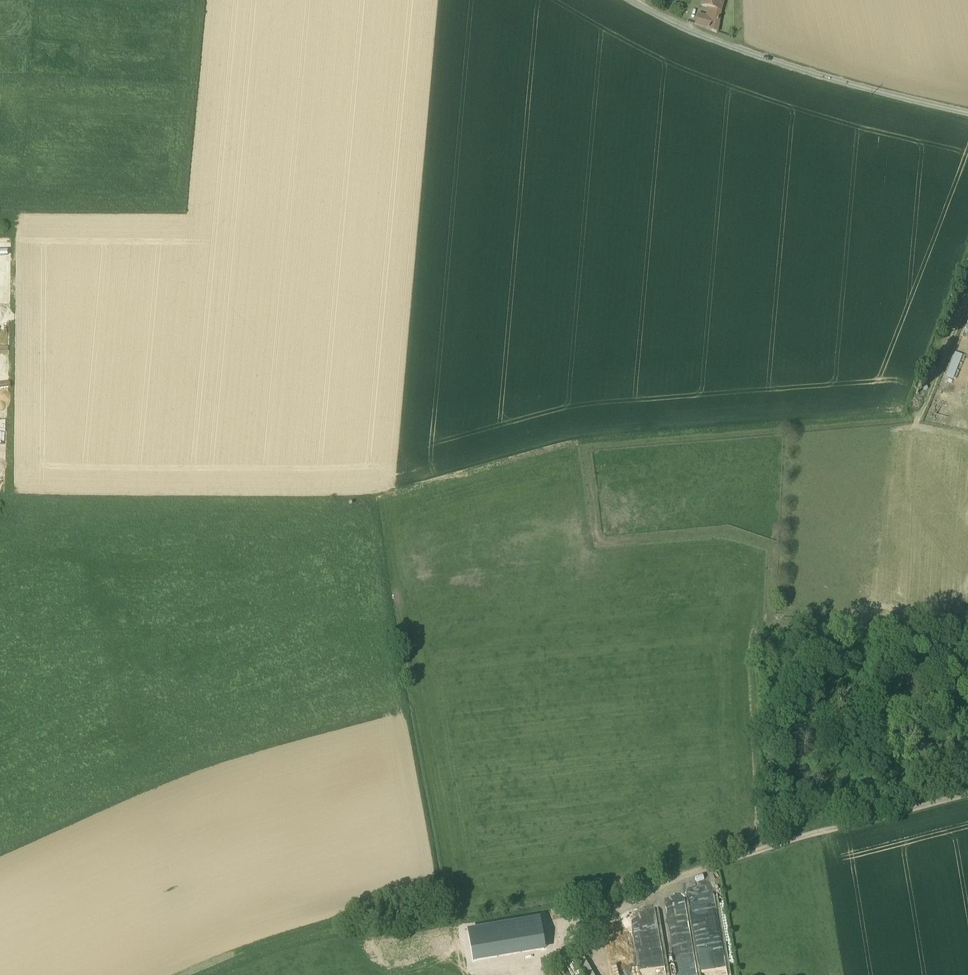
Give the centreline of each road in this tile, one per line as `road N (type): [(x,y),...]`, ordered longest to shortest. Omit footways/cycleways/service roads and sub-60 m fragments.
road 1 (track): [(967,791),(764,844),(658,881),(581,934),(541,974)]
road 2 (residential): [(630,0),(808,73),(967,110)]
road 3 (track): [(188,974),(368,908),(460,895)]

